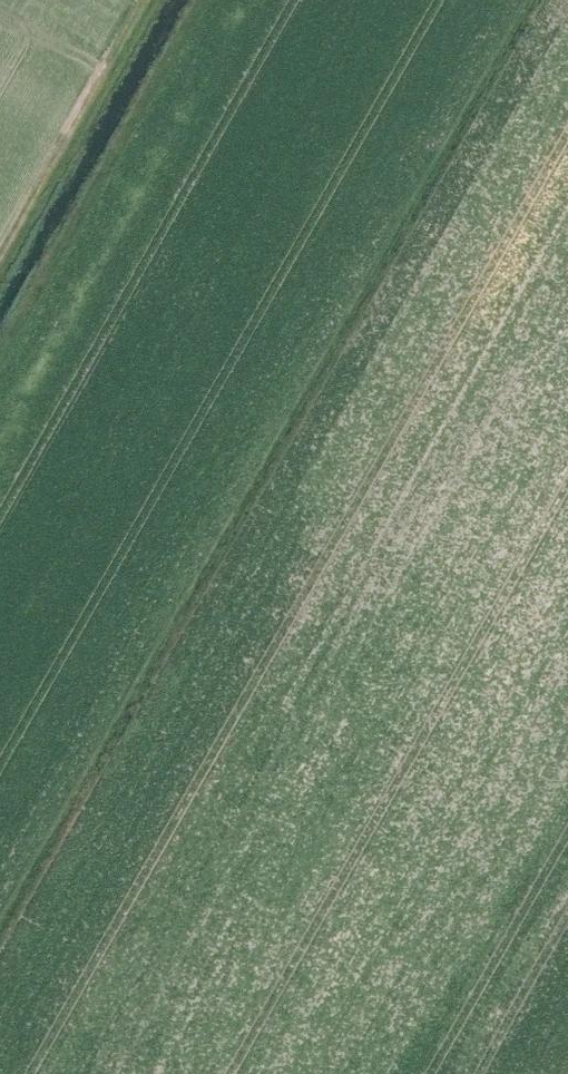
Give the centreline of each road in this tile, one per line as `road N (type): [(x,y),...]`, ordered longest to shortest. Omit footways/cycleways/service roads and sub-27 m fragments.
road 1 (track): [(0,264),(151,0)]

